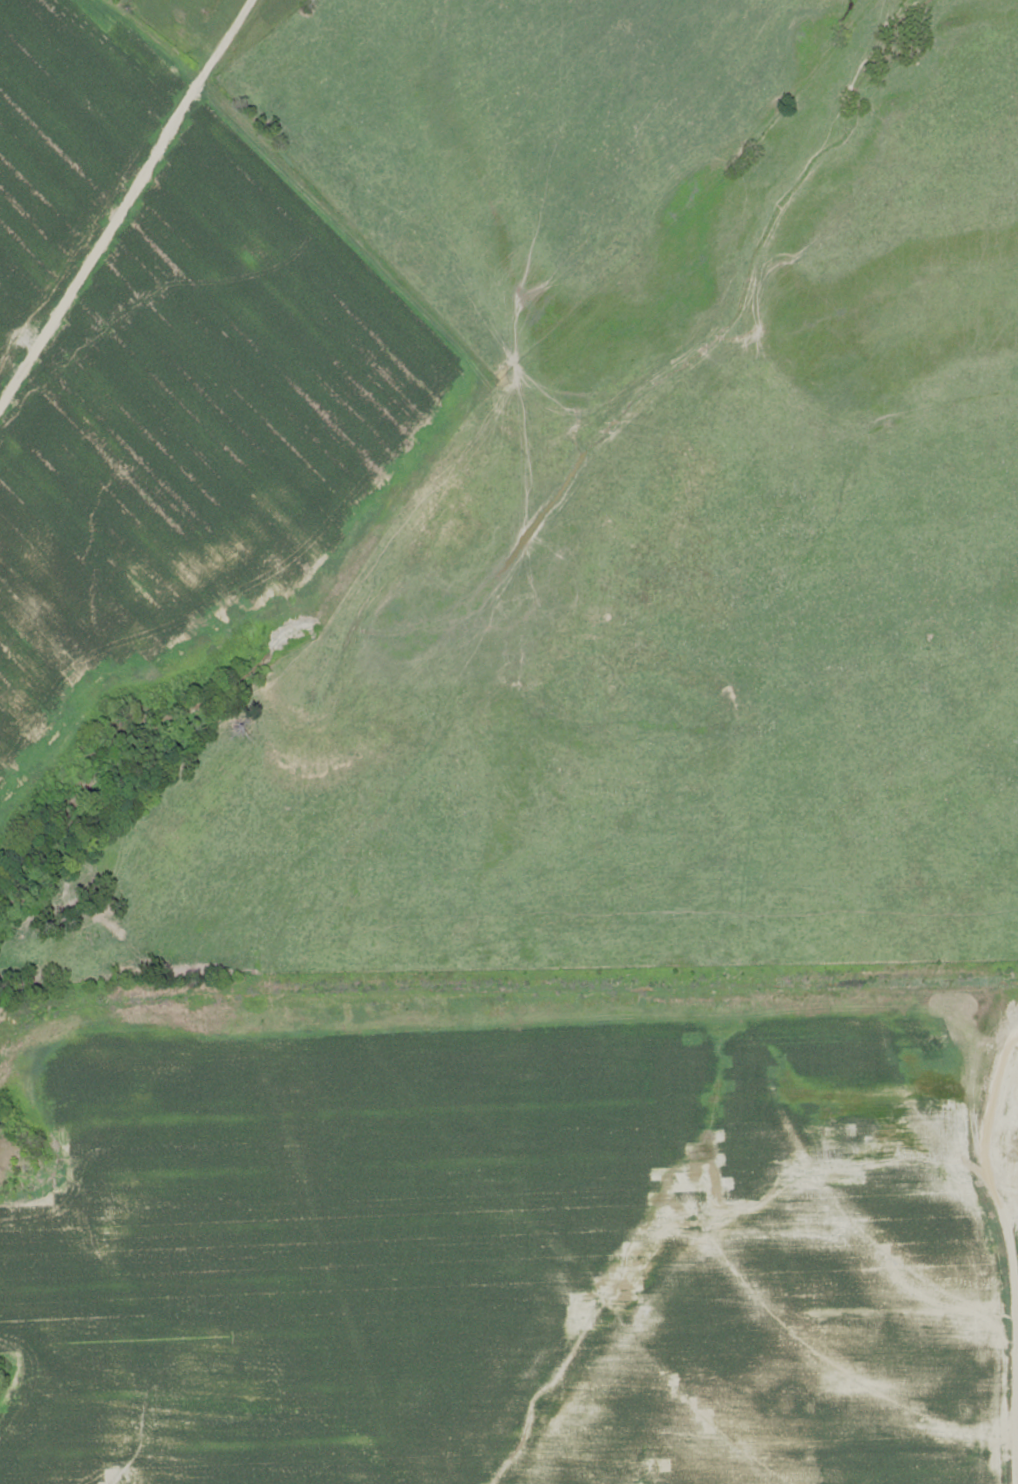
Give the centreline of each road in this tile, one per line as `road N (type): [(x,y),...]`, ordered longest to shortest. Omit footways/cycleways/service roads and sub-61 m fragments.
road 1 (residential): [(995,1308),(1002,1483)]

